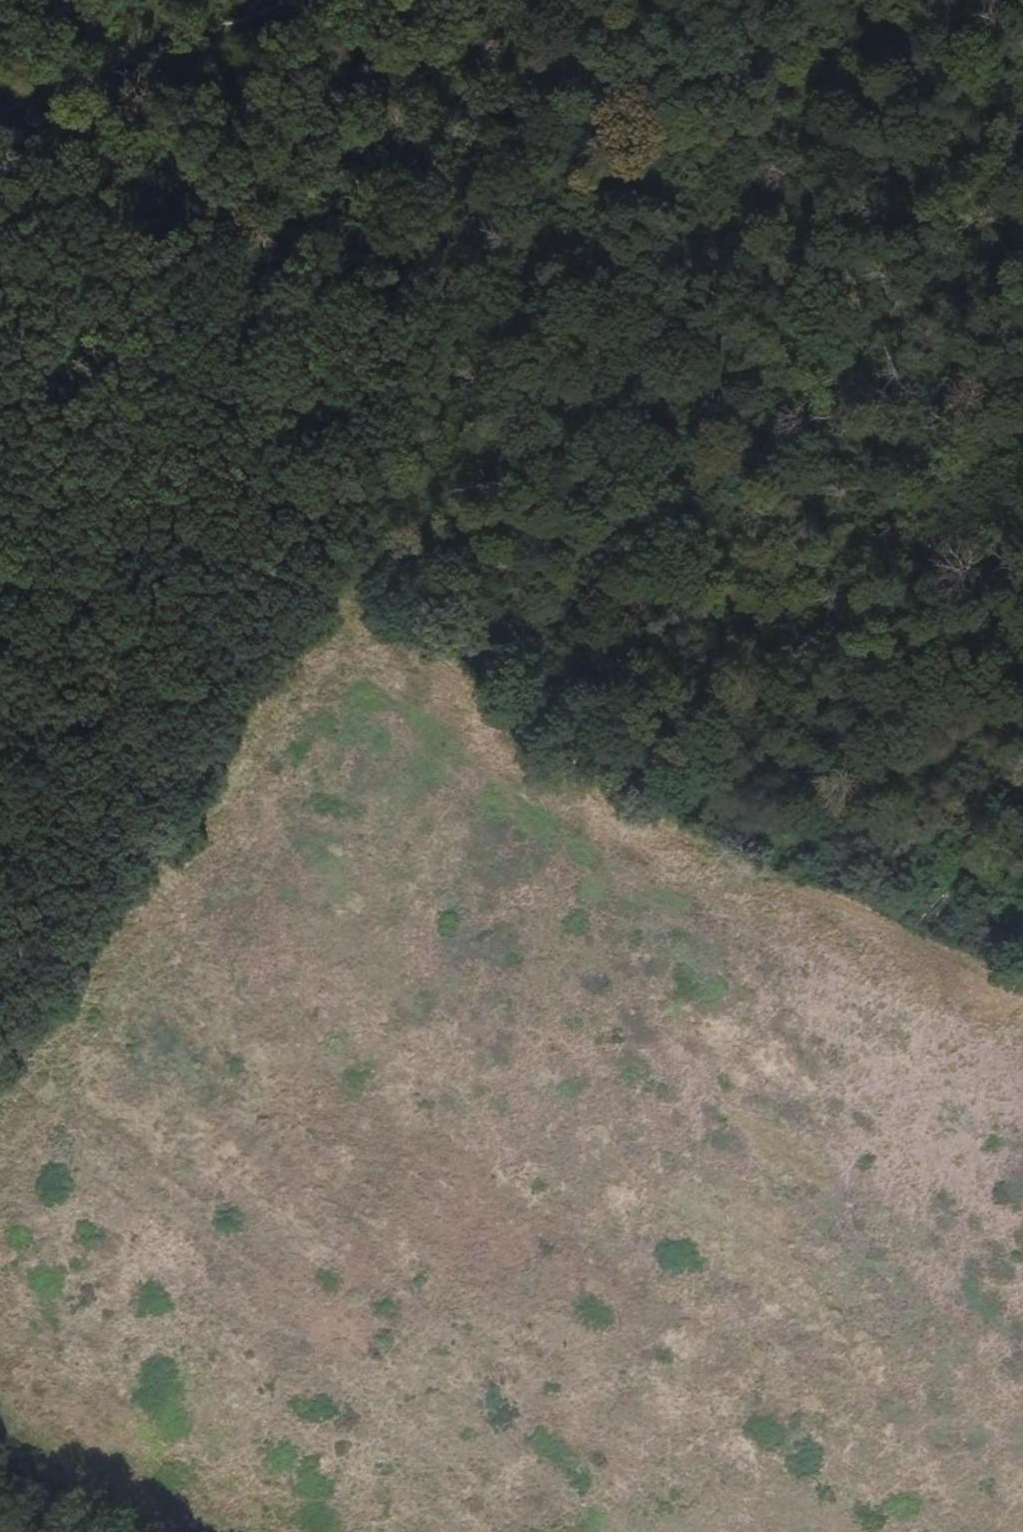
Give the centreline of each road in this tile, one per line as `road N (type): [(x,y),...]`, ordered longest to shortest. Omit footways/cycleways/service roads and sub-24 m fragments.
road 1 (track): [(0,112),(296,0)]

